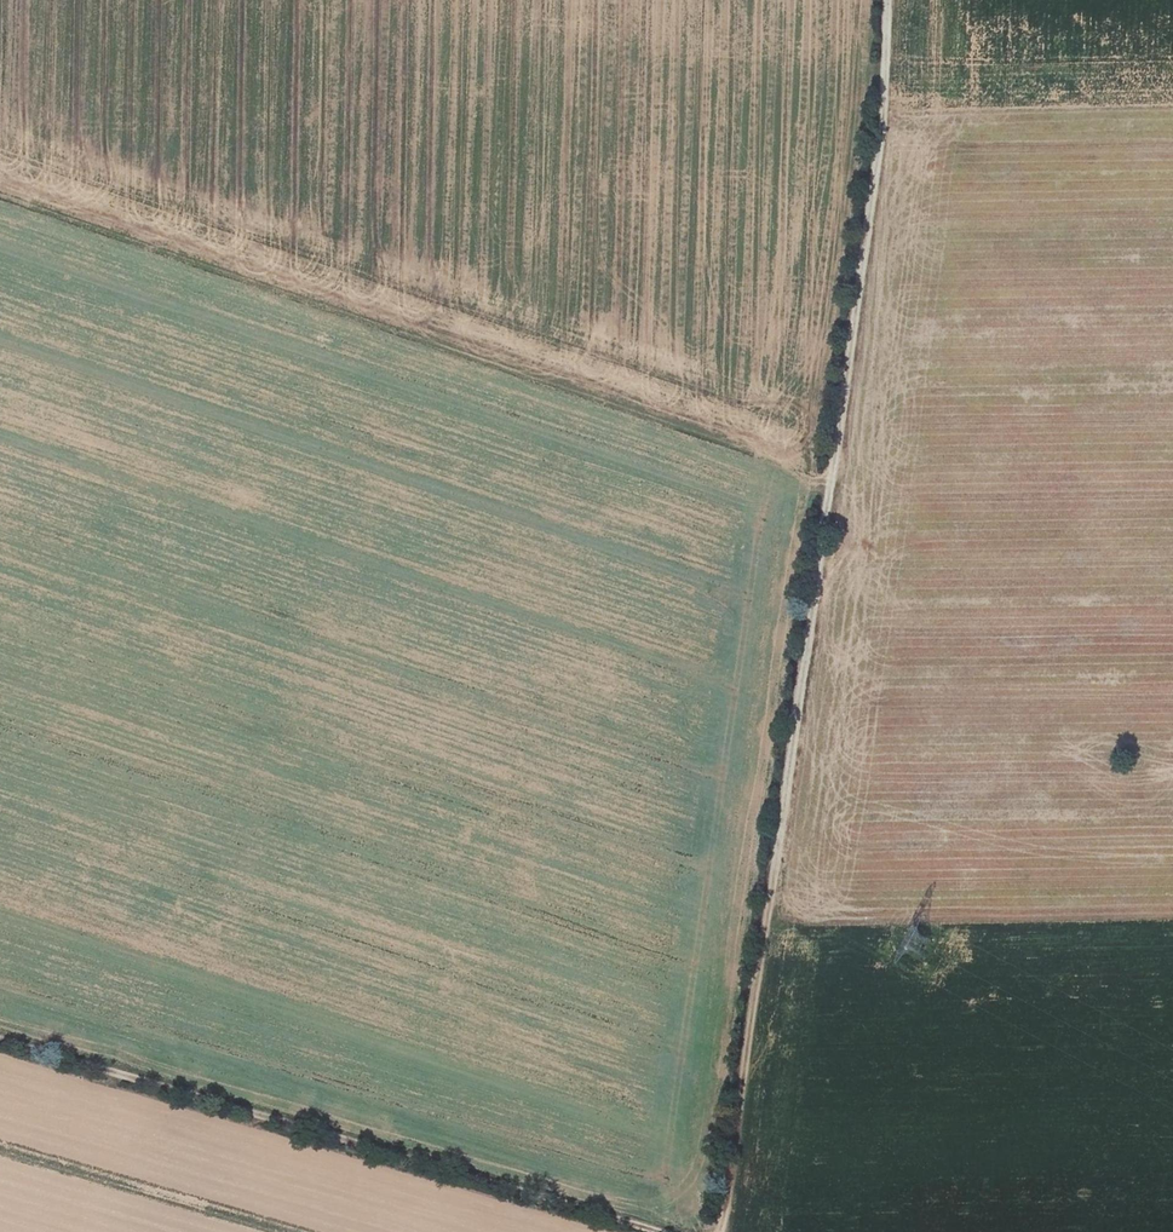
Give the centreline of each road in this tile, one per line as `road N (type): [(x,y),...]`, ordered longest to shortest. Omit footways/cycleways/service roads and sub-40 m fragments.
road 1 (track): [(720,1231),(880,148),(888,0)]
road 2 (track): [(663,1231),(0,1037)]

